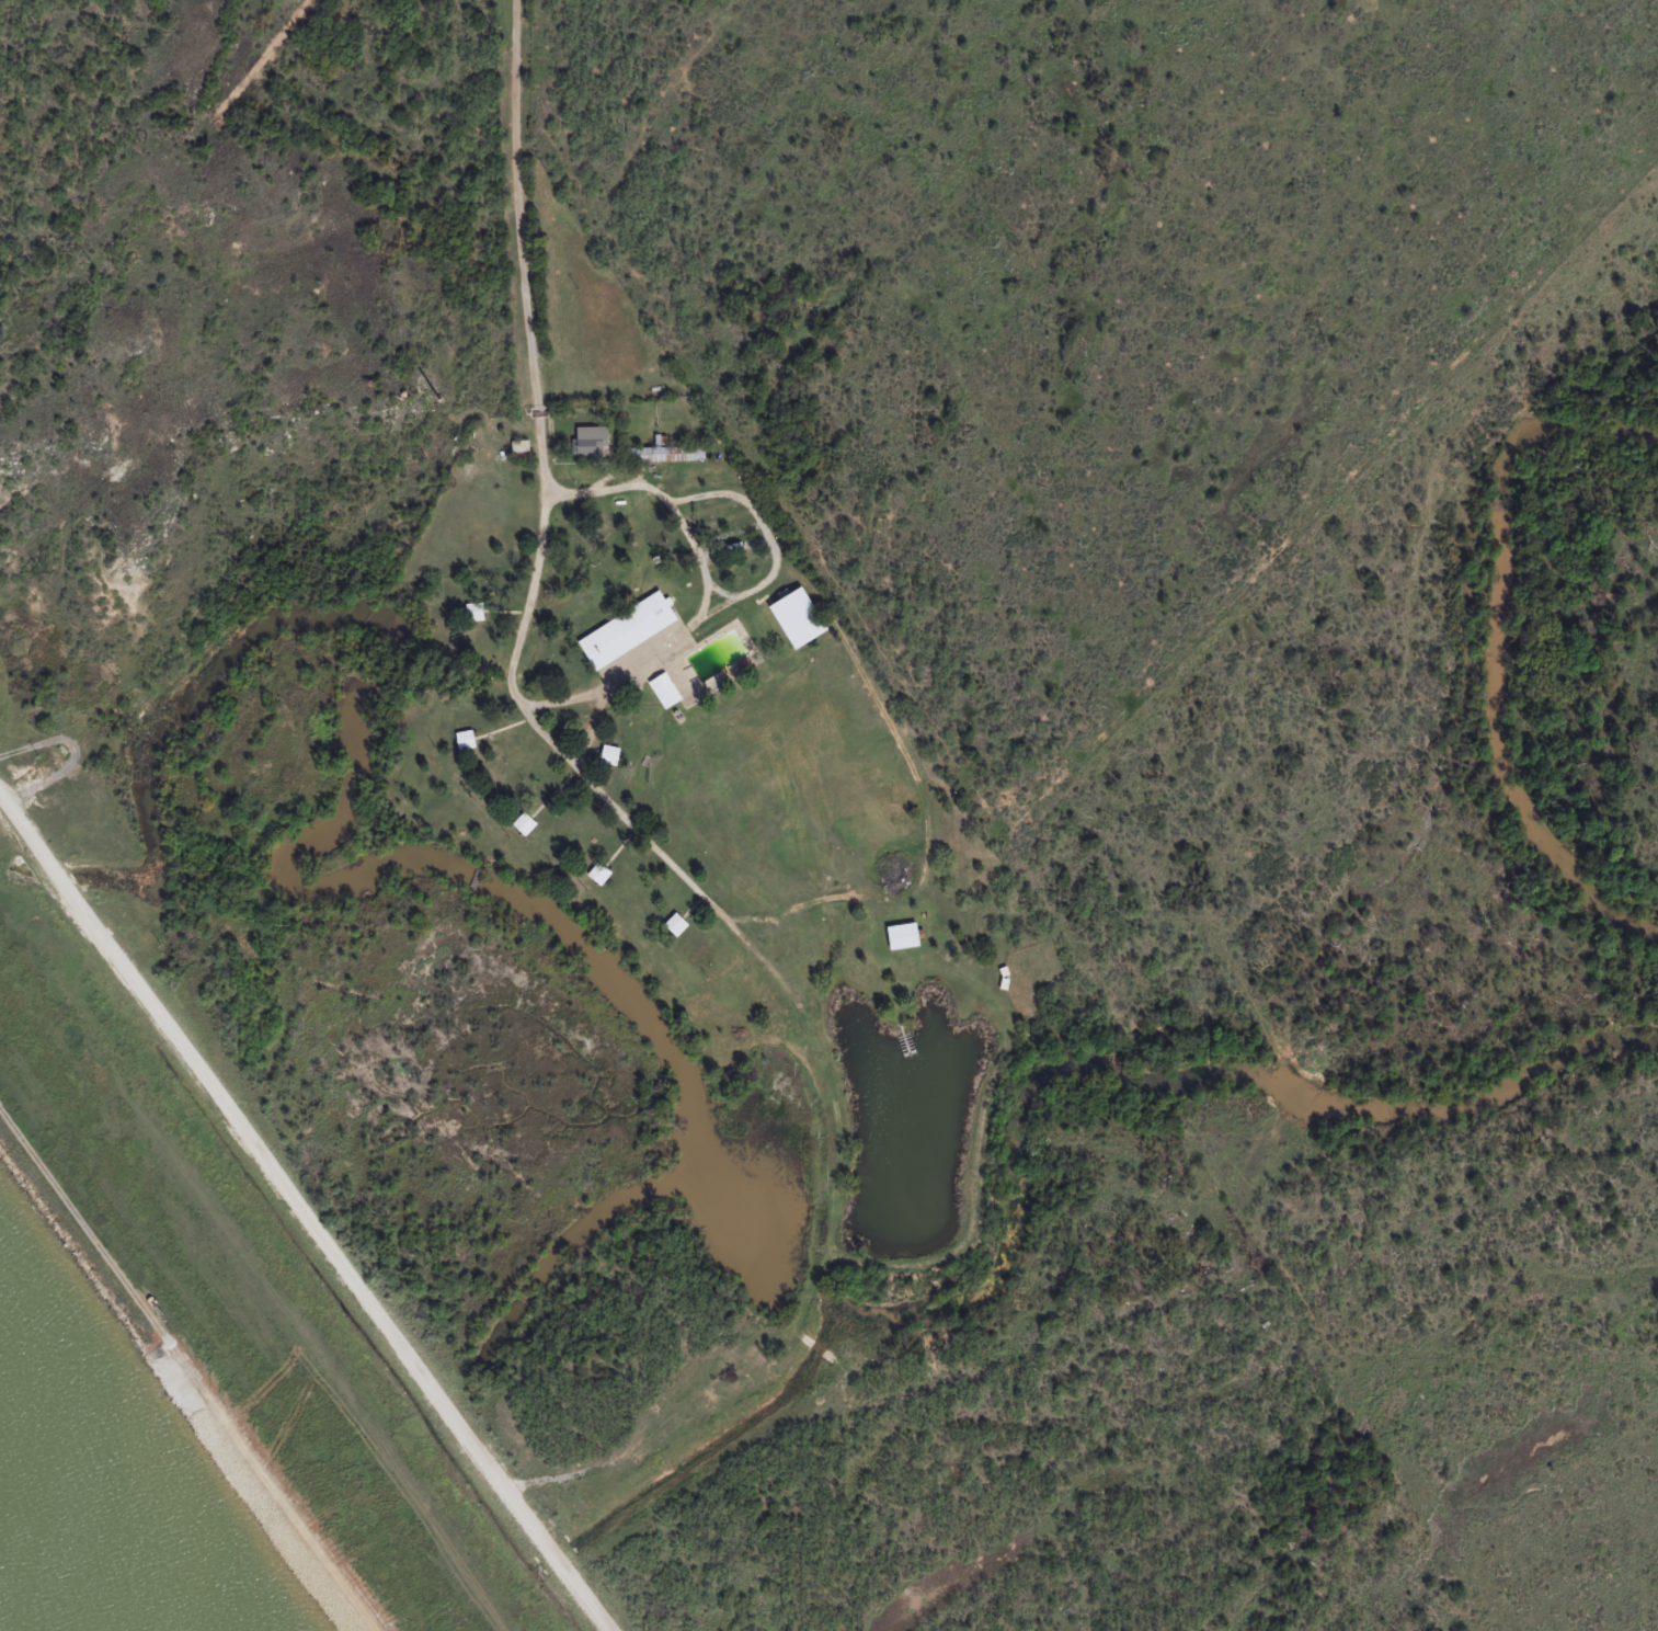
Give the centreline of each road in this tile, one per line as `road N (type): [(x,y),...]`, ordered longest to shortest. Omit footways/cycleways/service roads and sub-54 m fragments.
road 1 (residential): [(614,1630),(0,796)]
road 2 (residential): [(763,811),(573,668),(541,626),(521,317),(523,0)]

